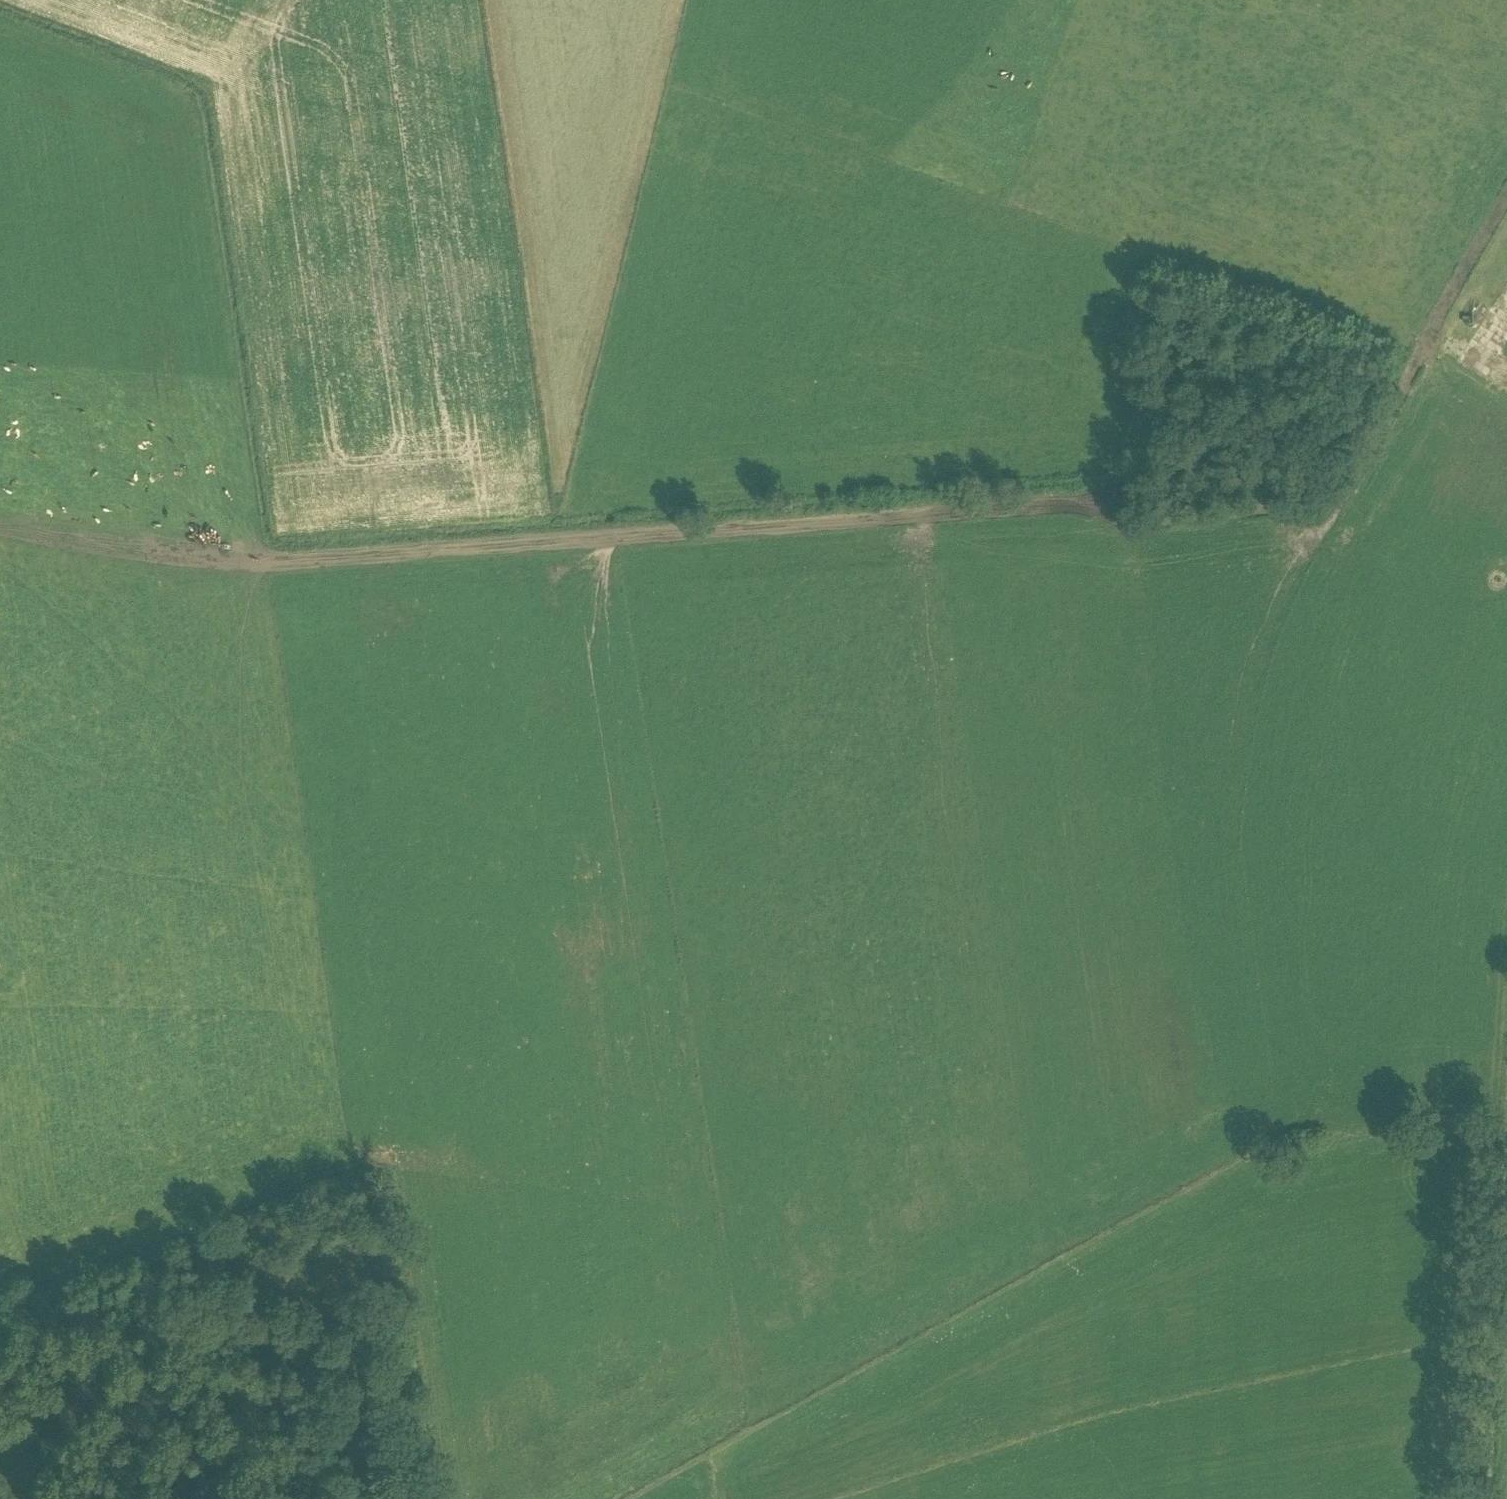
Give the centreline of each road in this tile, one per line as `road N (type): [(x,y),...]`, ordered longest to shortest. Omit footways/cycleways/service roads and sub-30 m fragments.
road 1 (track): [(1506,194),(1363,466),(1333,499),(1317,504),(1142,520),(1064,502),(263,563)]
road 2 (track): [(1506,944),(1477,1498)]

